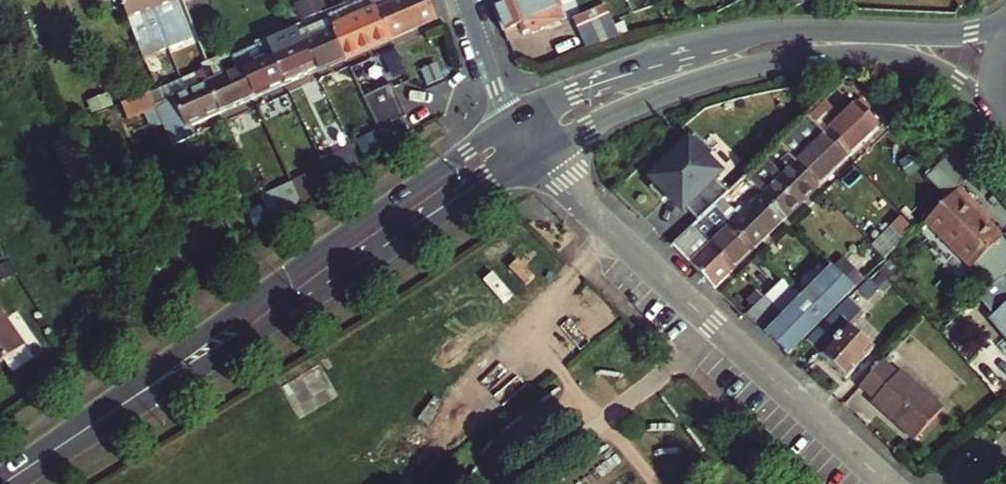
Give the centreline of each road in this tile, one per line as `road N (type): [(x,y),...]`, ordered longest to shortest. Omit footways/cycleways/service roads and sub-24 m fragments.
road 1 (tertiary): [(3,483),(242,344),(538,154)]
road 2 (tertiary): [(511,121),(2,483)]
road 3 (tertiary): [(1005,22),(960,34),(800,32),(715,42),(587,77),(511,121)]
road 4 (tertiary): [(538,154),(614,112),(699,81),(852,53),(911,59),(947,73),(1002,131)]
road 5 (residential): [(538,154),(887,483)]
road 6 (residential): [(511,121),(465,0)]

